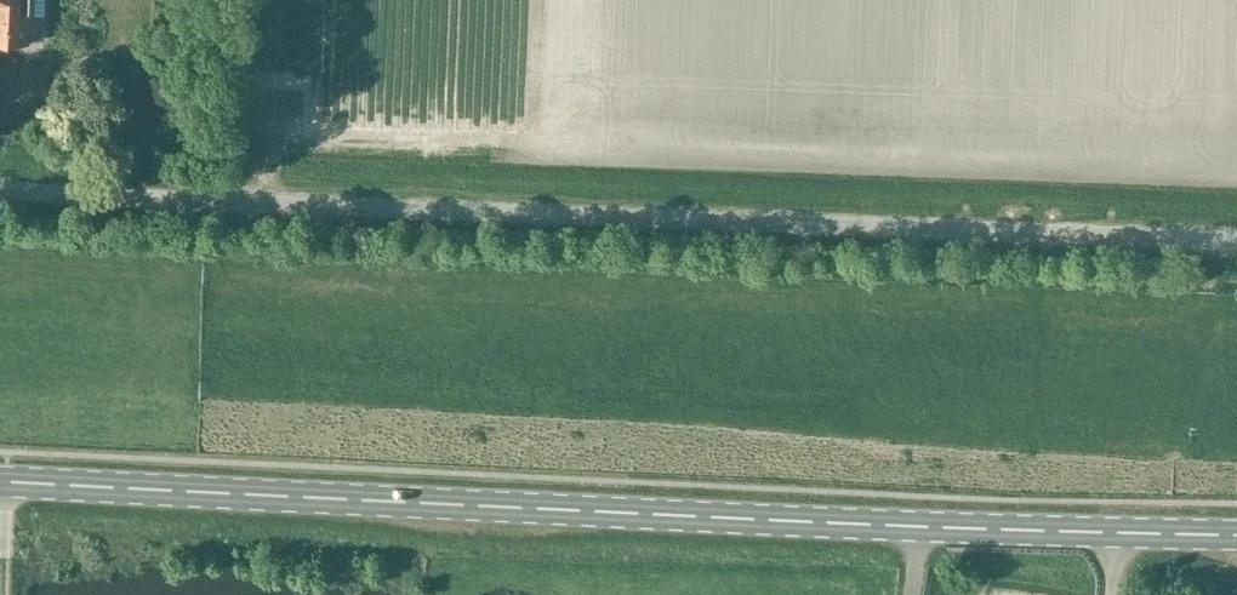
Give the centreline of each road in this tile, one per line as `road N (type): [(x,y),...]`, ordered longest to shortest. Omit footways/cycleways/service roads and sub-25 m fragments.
road 1 (unclassified): [(1236,242),(291,212),(0,189)]
road 2 (primary): [(1236,533),(0,480)]

